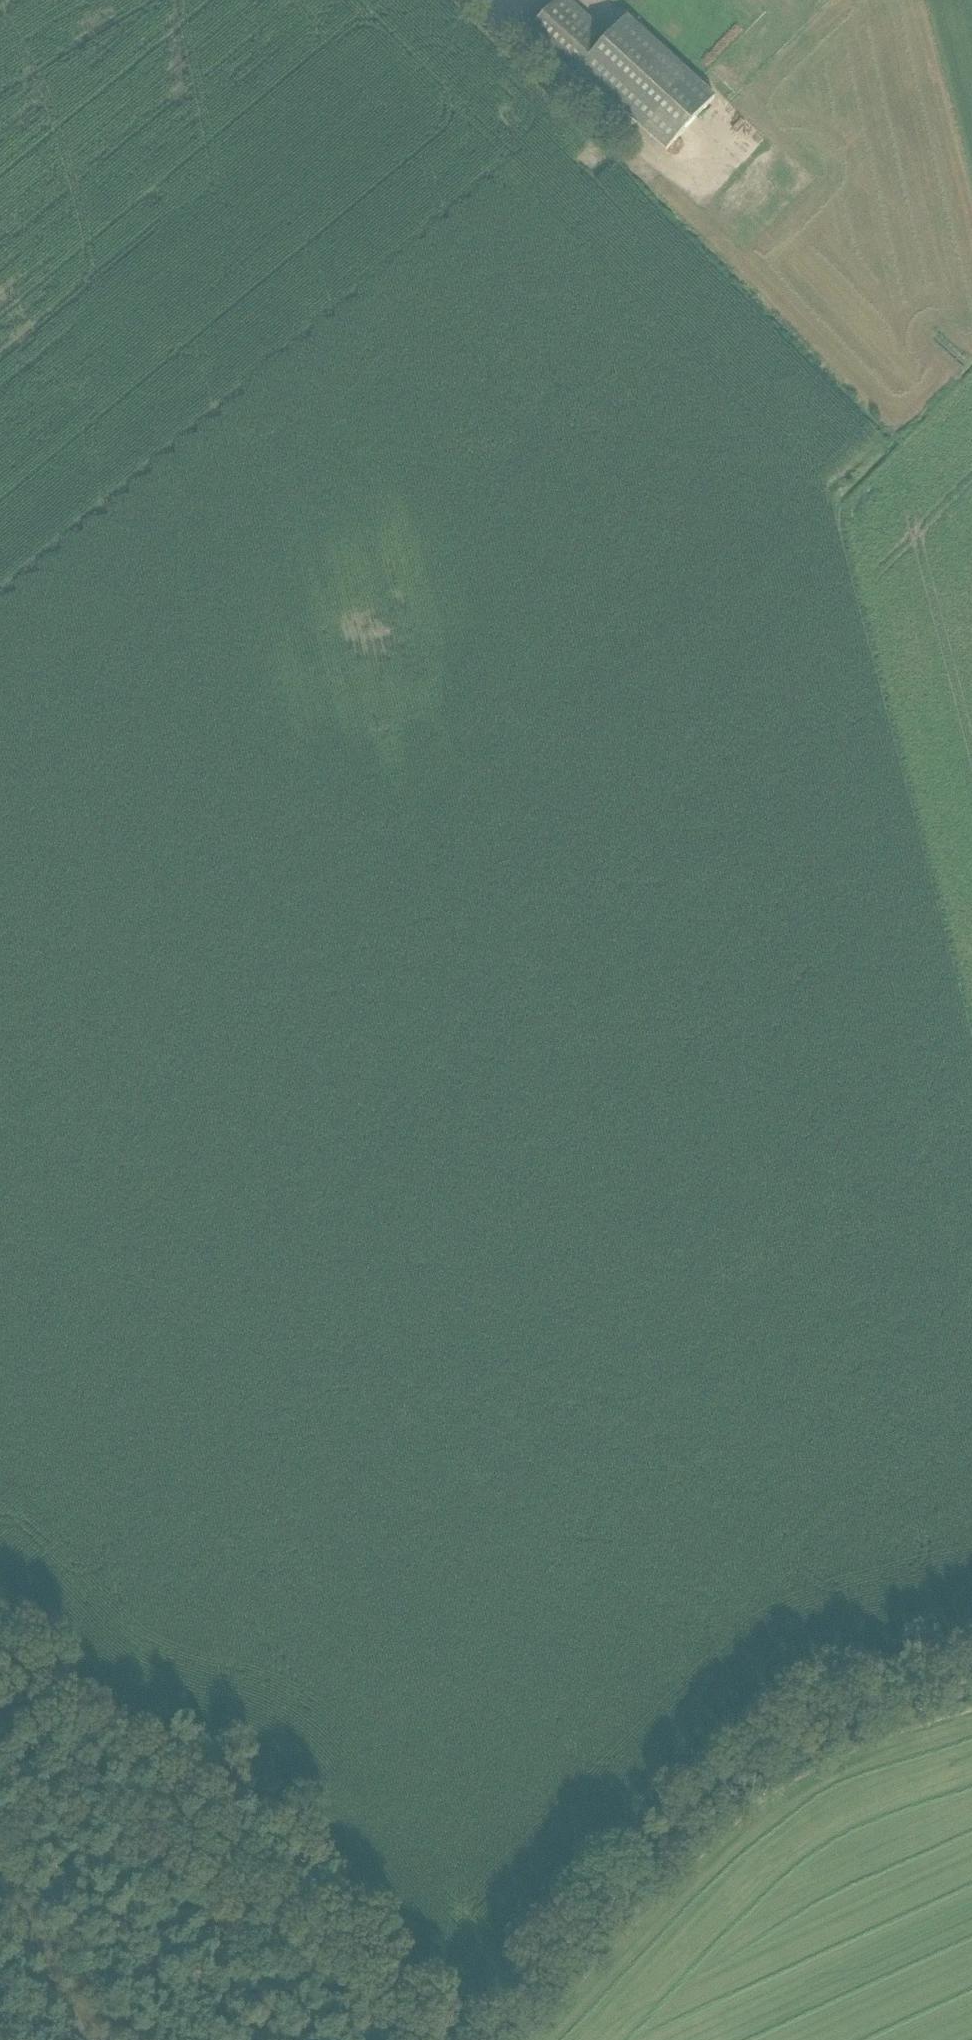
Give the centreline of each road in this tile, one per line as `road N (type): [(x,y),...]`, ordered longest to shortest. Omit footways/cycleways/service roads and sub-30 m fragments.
road 1 (track): [(485,2039),(728,1798),(823,1740),(971,1680)]
road 2 (track): [(0,1917),(76,2039)]

